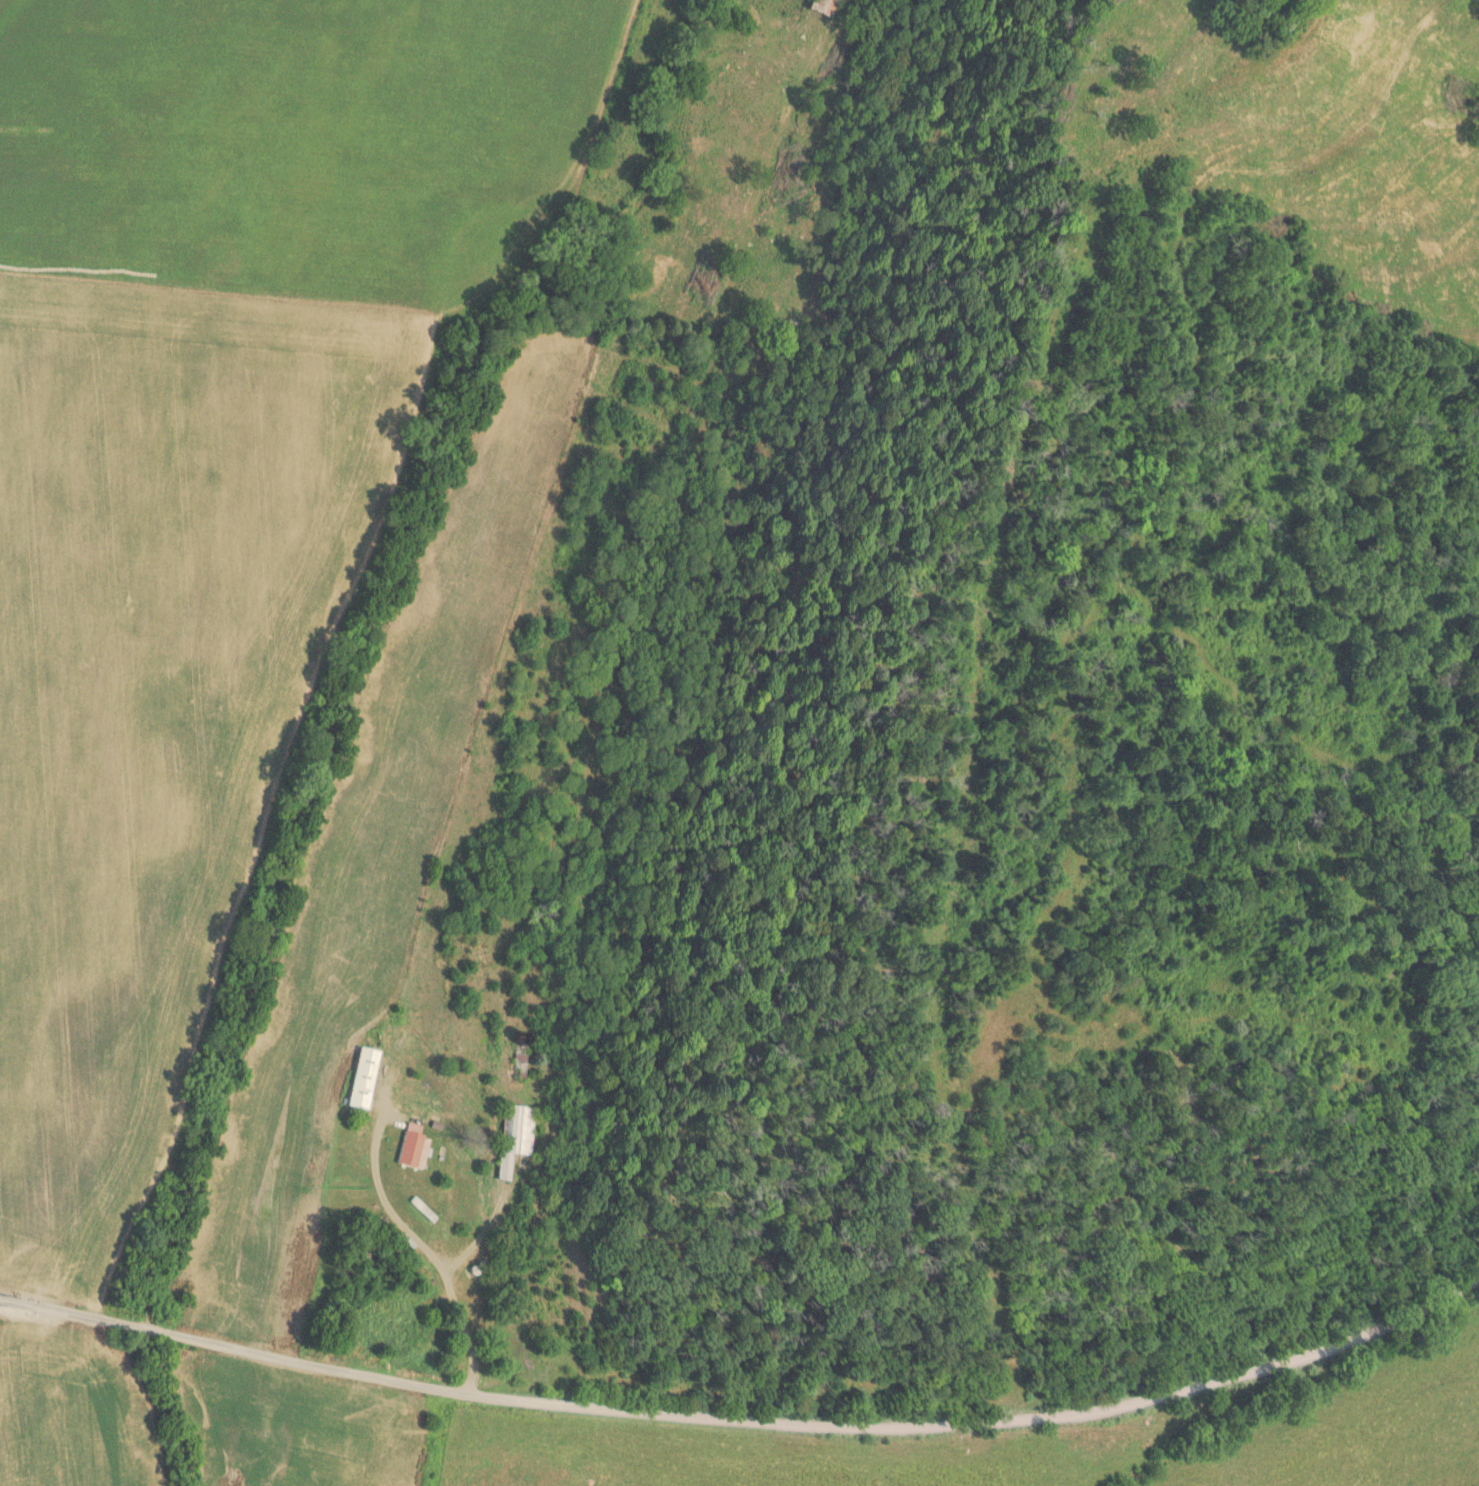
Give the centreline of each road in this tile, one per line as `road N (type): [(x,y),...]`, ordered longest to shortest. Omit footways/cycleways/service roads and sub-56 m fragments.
road 1 (residential): [(190,1340),(470,1399),(867,1426),(1104,1410),(1210,1383),(1307,1355),(1478,1268)]
road 2 (residential): [(0,1298),(190,1340)]

